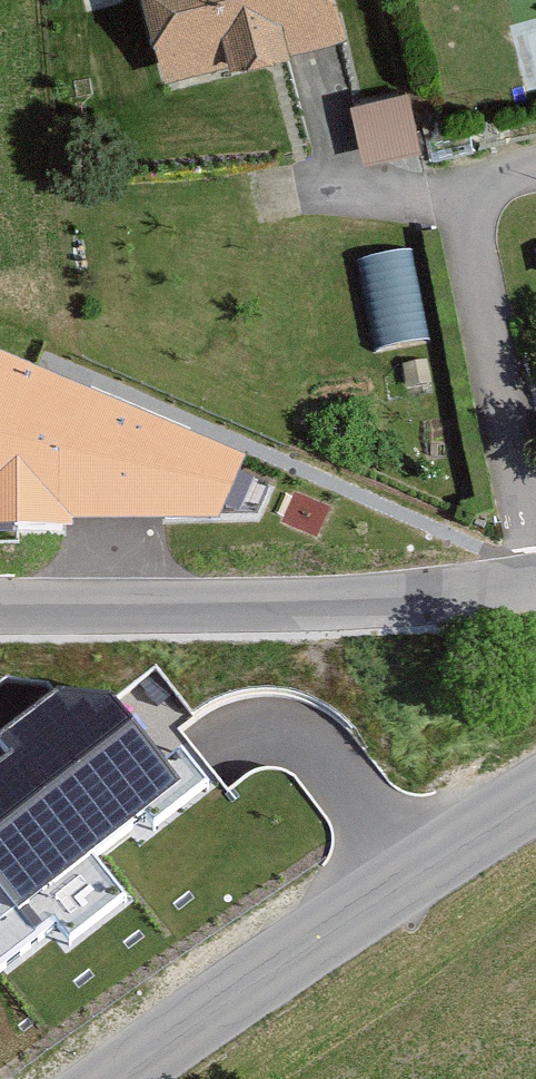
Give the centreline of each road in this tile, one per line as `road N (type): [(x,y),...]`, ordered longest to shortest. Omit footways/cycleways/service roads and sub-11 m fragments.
road 1 (tertiary): [(535,775),(89,1078)]
road 2 (residential): [(0,608),(360,605),(535,580)]
road 3 (residential): [(535,173),(493,184),(468,204),(469,245),(535,519)]

